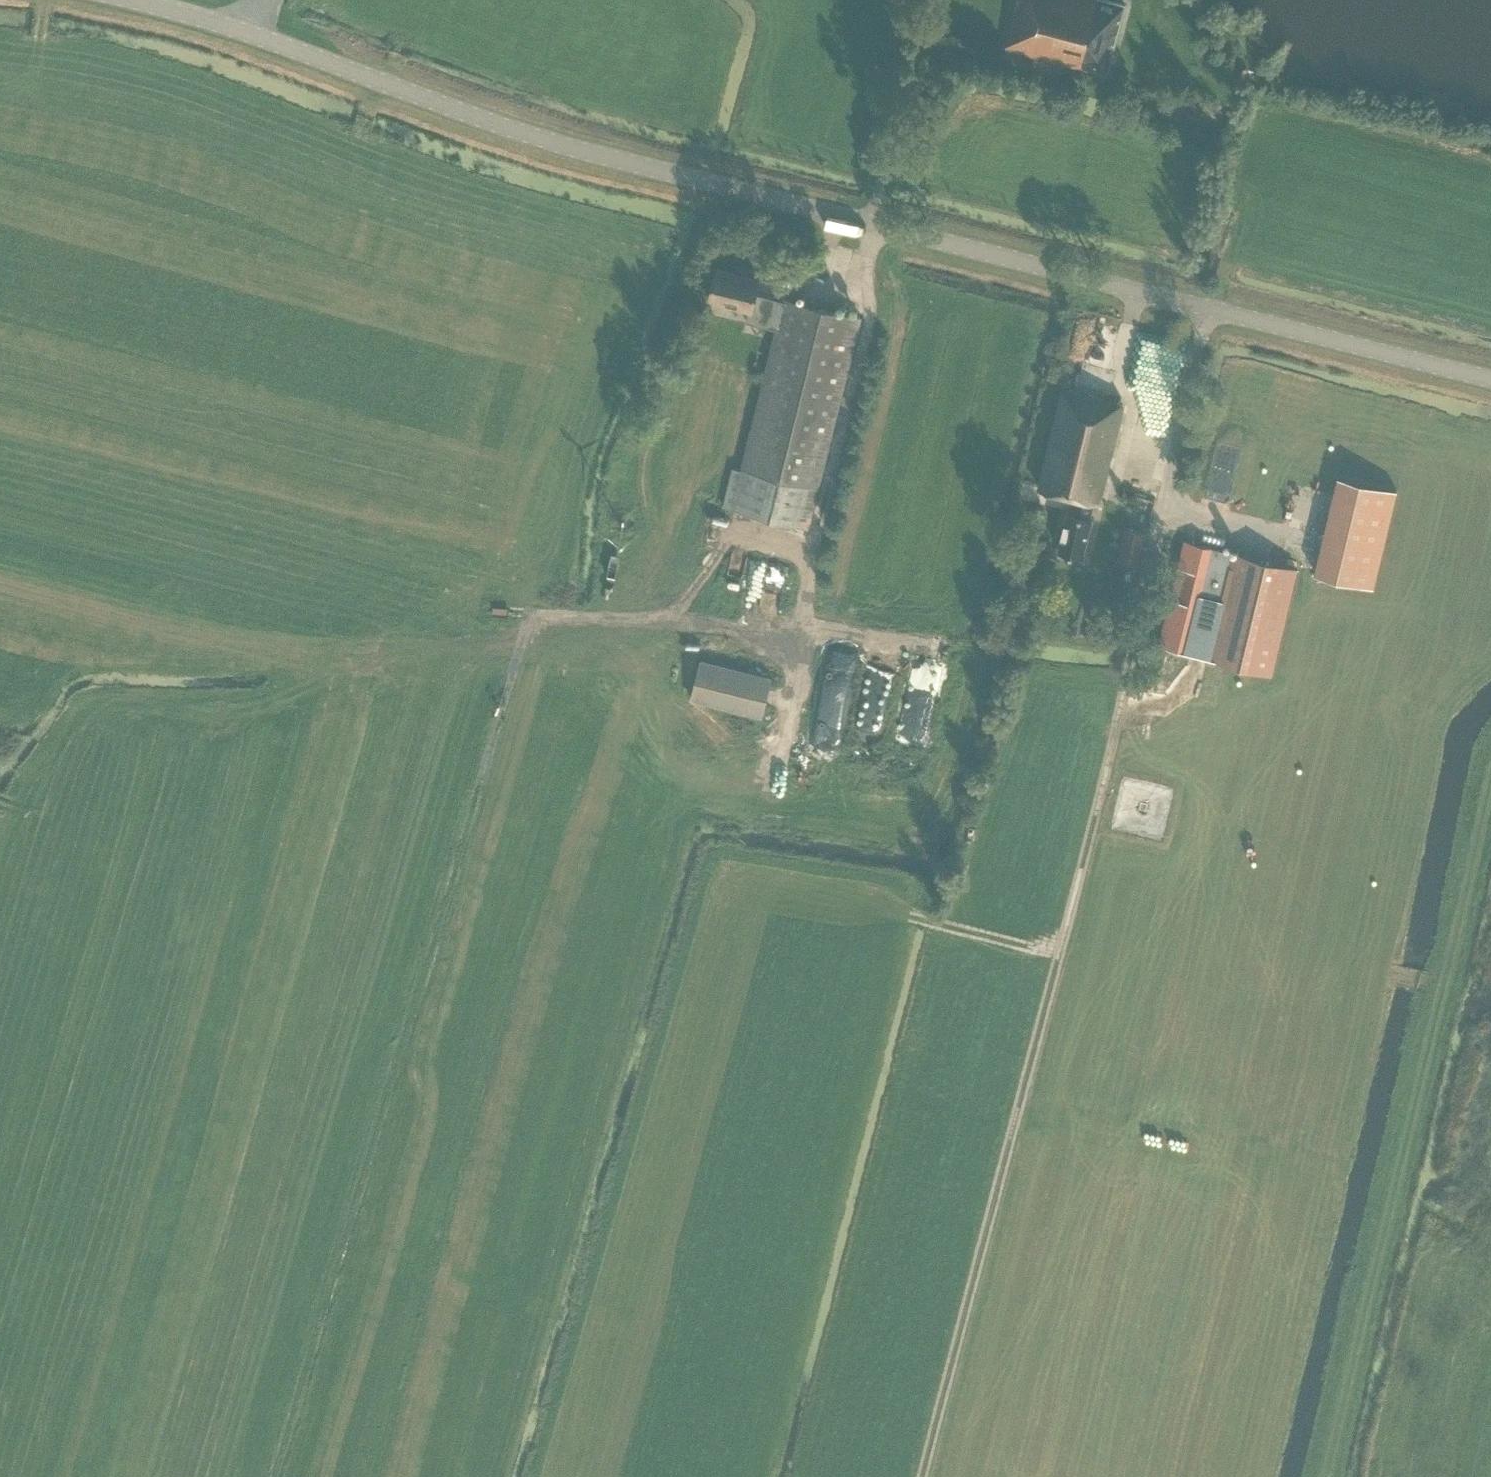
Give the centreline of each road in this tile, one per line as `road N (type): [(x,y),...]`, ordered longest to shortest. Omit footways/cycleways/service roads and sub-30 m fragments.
road 1 (tertiary): [(117,0),(227,23),(556,142),(1490,383)]

